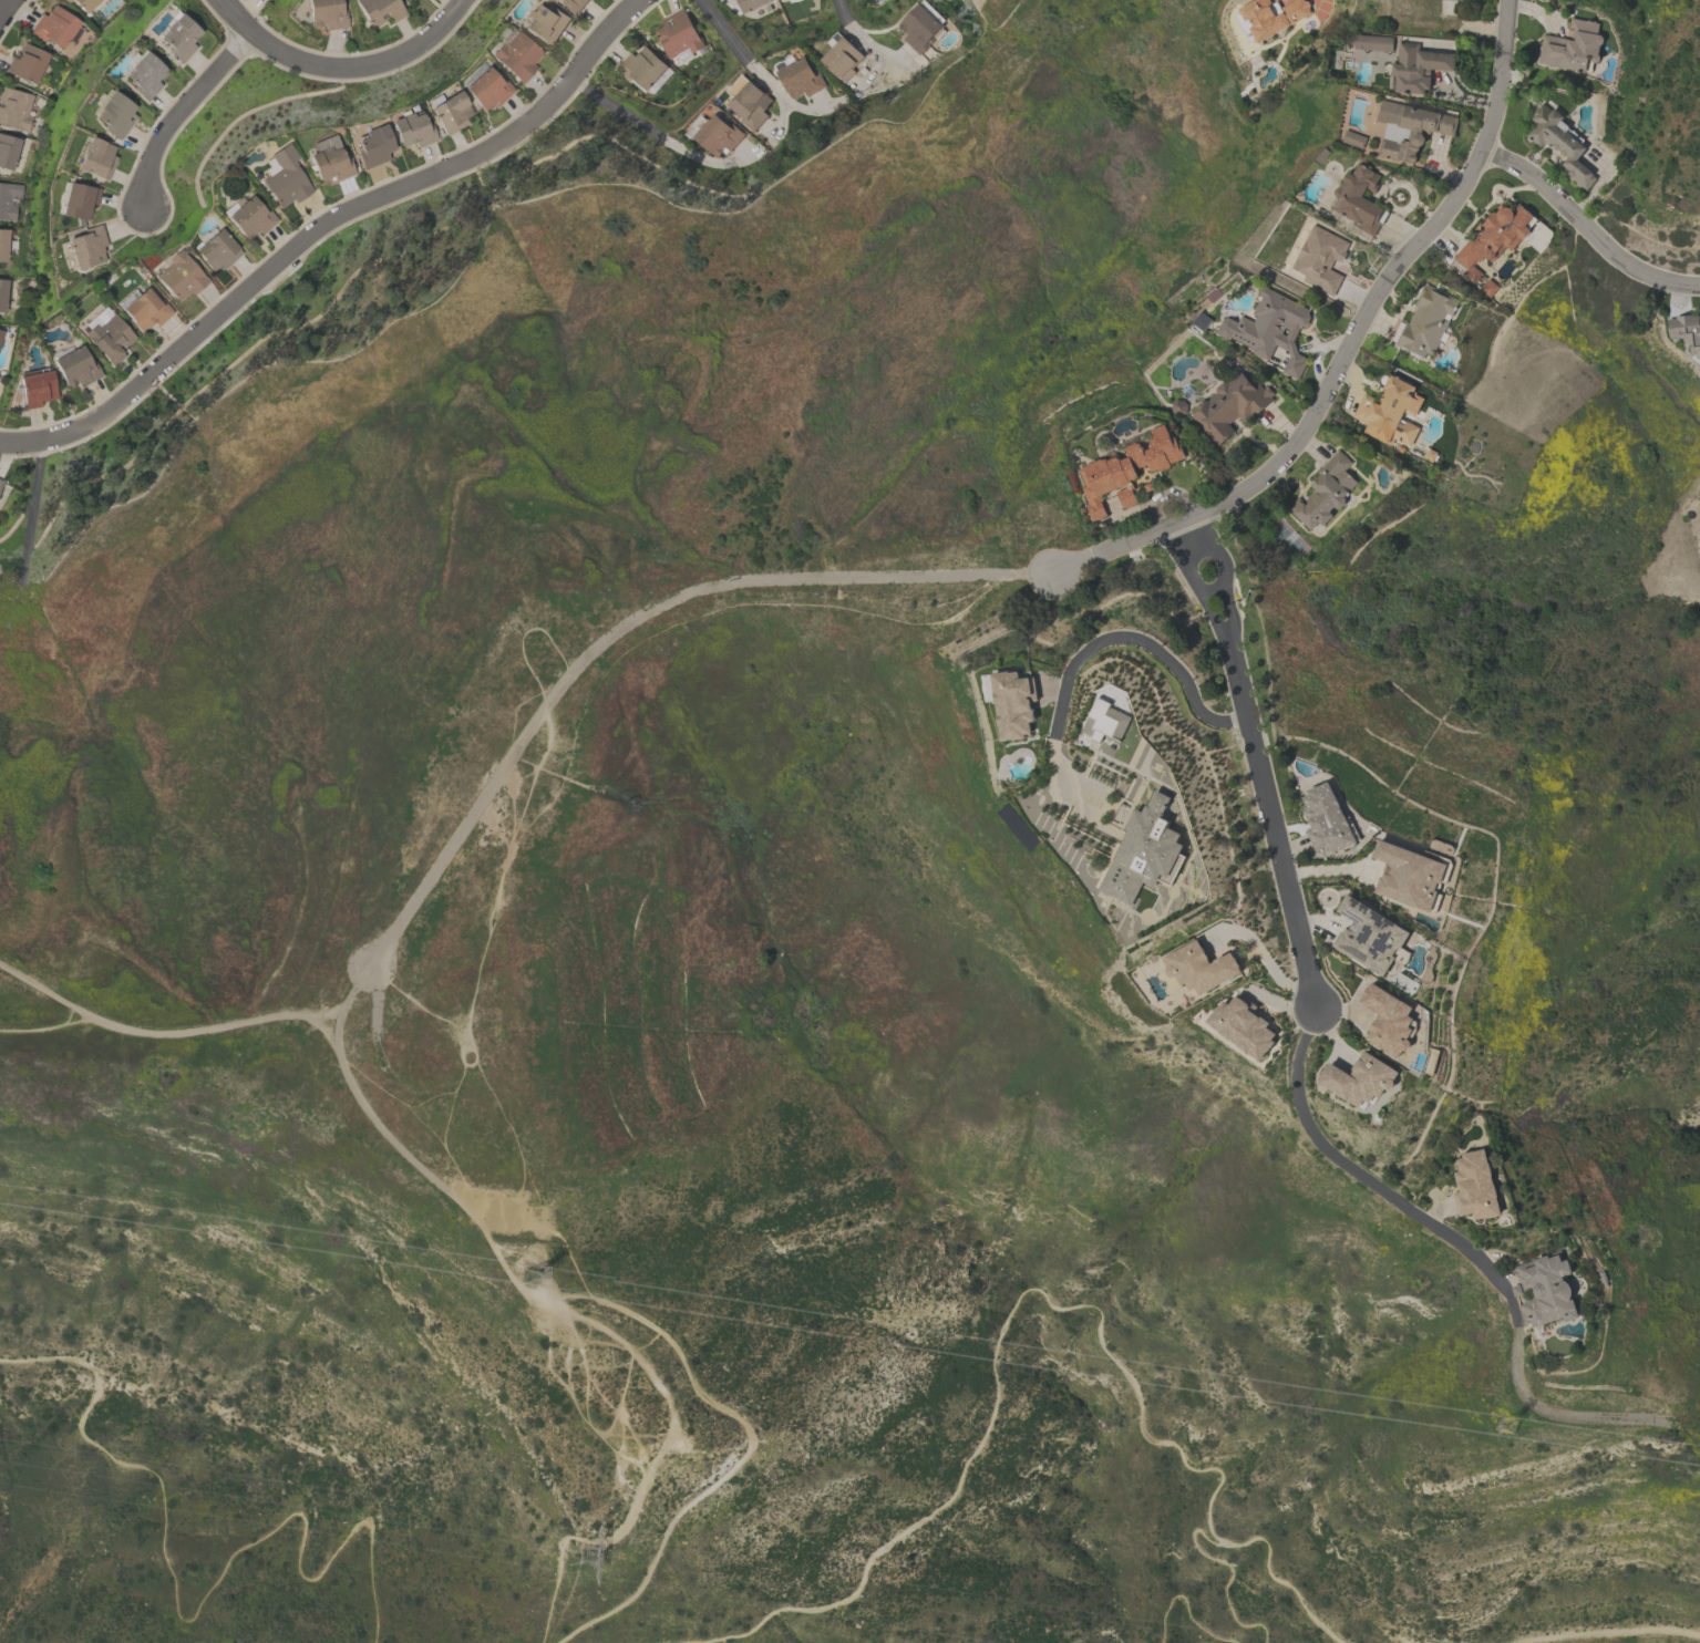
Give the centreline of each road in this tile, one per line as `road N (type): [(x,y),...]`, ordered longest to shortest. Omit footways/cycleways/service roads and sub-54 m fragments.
road 1 (track): [(1012,575),(934,623),(807,607),(700,613),(611,663),(579,723),(563,785),(506,841),(483,1029),(478,1220),(491,1247),(536,1252),(564,1301)]
road 2 (track): [(698,1642),(743,1634),(776,1609),(843,1602),(870,1558),(954,1495),(990,1423),(995,1350),(1029,1291),(1057,1309),(1096,1310),(1106,1353),(1136,1388),(1143,1434),(1177,1448),(1189,1469),(1219,1471),(1209,1525),(1229,1546)]
road 3 (track): [(579,1539),(600,1539),(672,1439),(677,1405),(629,1341),(554,1304),(586,1293),(629,1308),(678,1340),(707,1394),(750,1418),(752,1444),(691,1507),(633,1600),(557,1642)]
road 4 (track): [(369,958),(534,714),(614,632),(693,587),(807,575),(1050,575)]
road 5 (residential): [(0,441),(90,421),(309,231),(523,126),(637,0)]
road 6 (residential): [(1165,528),(1245,488),(1290,448),(1382,283),(1463,184),(1494,106),(1507,0)]
road 7 (track): [(0,966),(84,1023),(131,1038),(324,1017),(369,958)]
road 8 (residential): [(1316,1009),(1296,1068),(1313,1135),(1475,1257),(1510,1299),(1515,1325)]
road 9 (residential): [(1226,630),(1316,1009)]
road 10 (track): [(478,1220),(441,1146),(381,1061),(369,958)]
road 11 (track): [(478,1220),(436,1171),(403,1159),(356,1103),(324,1017)]
road 12 (residential): [(1481,148),(1531,176),(1624,262),(1699,284)]
road 13 (residential): [(249,32),(297,61),(348,68),(414,48),(461,0)]
road 14 (residential): [(145,206),(150,158),(166,124),(249,32)]
road 15 (track): [(1265,1642),(1261,1626),(1246,1628),(1232,1614),(1225,1591),(1232,1569),(1202,1552),(1193,1533),(1229,1546)]
road 16 (track): [(1699,1636),(1656,1630),(1523,1642)]
road 17 (track): [(1229,1546),(1264,1540),(1273,1577),(1341,1642)]
road 18 (track): [(369,958),(483,1042)]
road 19 (residential): [(1226,630),(1233,613),(1224,562),(1197,513)]
road 20 (track): [(1163,1642),(1174,1598),(1212,1635),(1237,1642)]
road 21 (residential): [(1050,575),(1165,528)]

